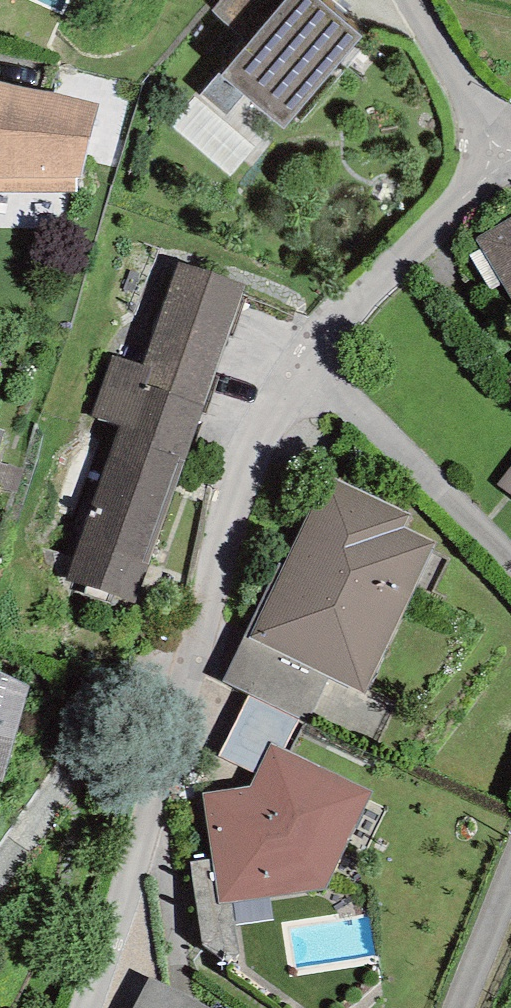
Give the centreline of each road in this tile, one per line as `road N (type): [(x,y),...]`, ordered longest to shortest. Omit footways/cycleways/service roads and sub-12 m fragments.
road 1 (residential): [(85,1007),(256,473),(320,366)]
road 2 (residential): [(320,366),(501,150)]
road 3 (residential): [(320,366),(510,569)]
road 4 (residential): [(501,150),(411,0)]

